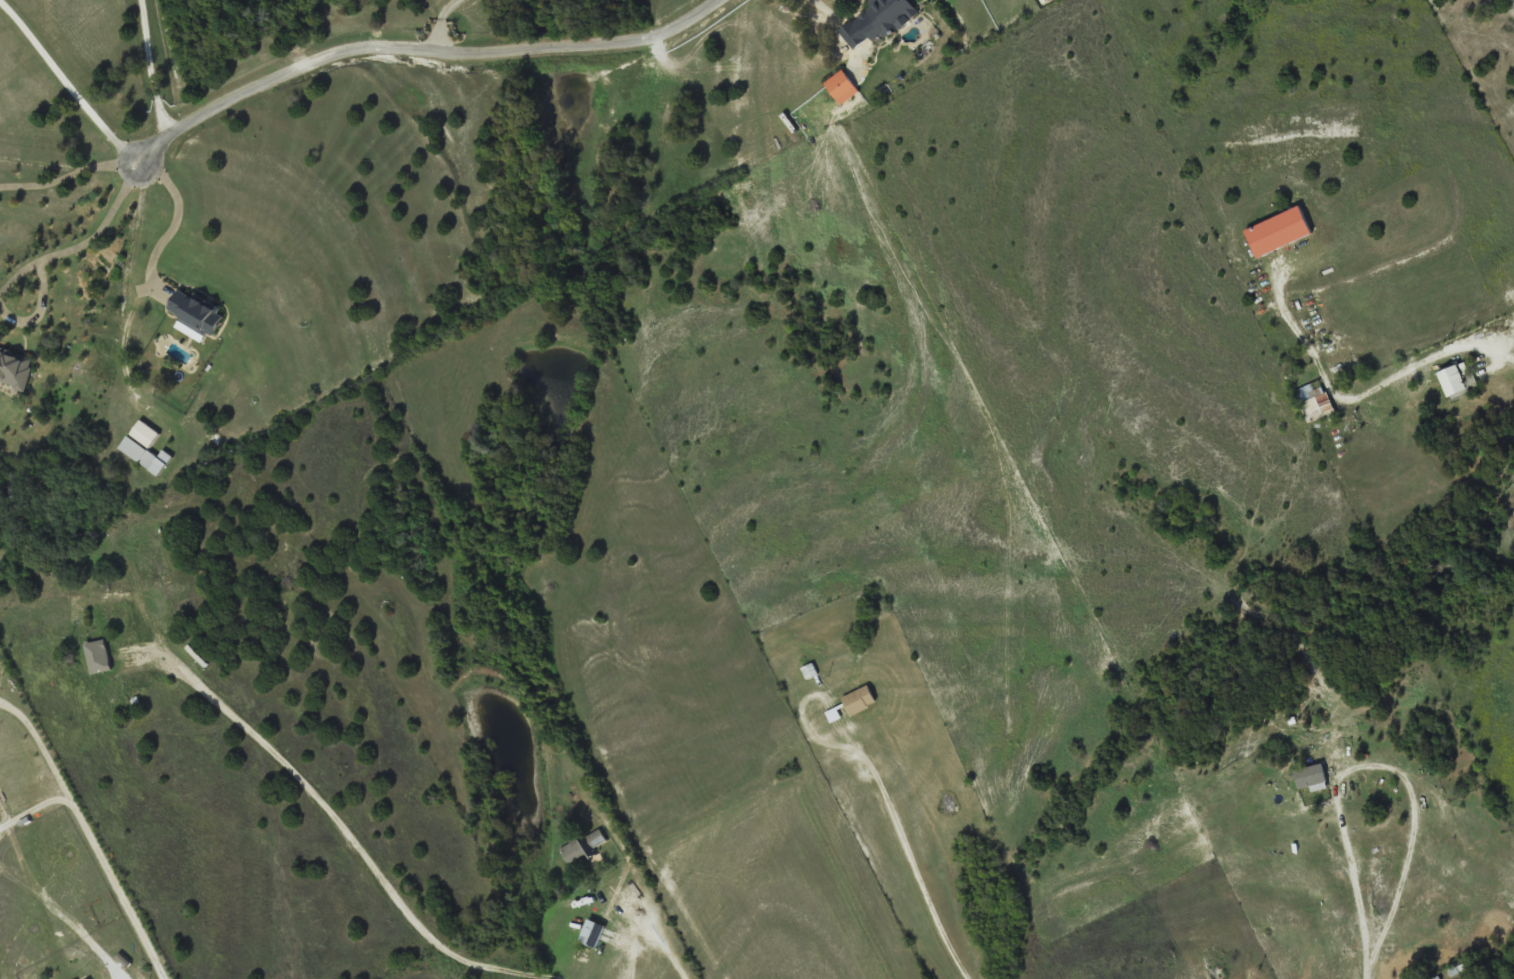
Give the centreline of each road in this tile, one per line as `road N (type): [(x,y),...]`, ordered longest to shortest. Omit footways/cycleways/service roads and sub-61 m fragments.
road 1 (residential): [(704,0),(651,33),(486,50),(334,48),(203,105),(150,166)]
road 2 (residential): [(993,978),(932,834)]

